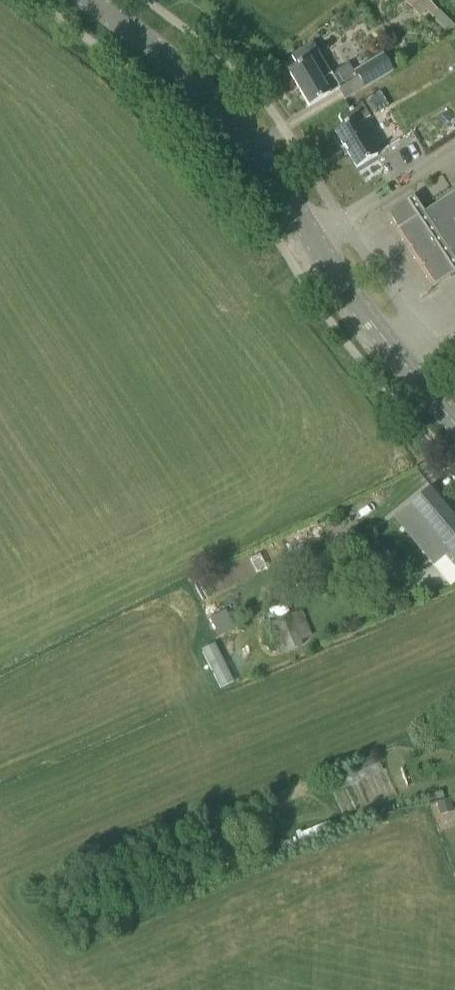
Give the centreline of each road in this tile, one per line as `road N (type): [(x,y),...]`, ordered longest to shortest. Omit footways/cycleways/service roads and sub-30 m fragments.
road 1 (tertiary): [(314,238),(184,71),(94,0)]
road 2 (tertiary): [(454,427),(372,327),(314,238)]
road 3 (unclassified): [(314,238),(454,149)]

